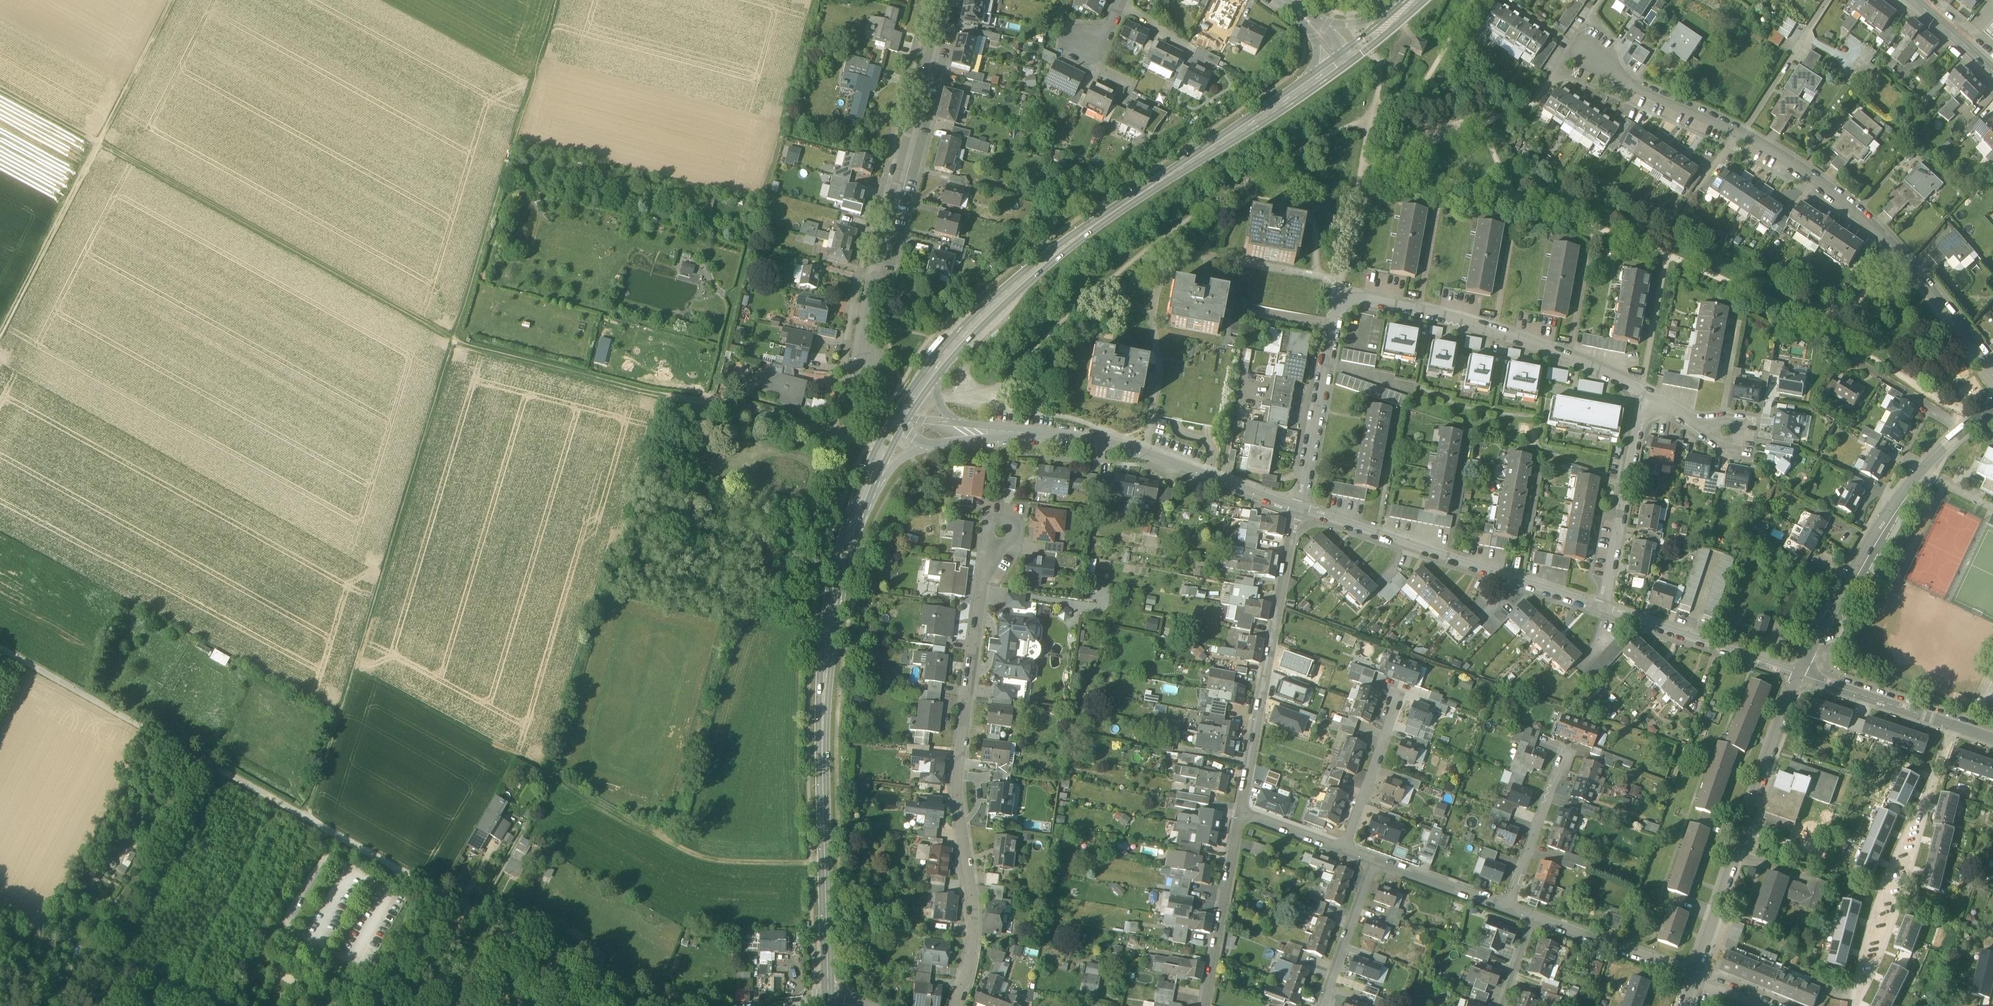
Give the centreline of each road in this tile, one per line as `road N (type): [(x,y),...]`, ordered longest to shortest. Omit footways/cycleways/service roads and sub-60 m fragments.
road 1 (track): [(0,91),(454,342),(869,444)]
road 2 (track): [(309,819),(559,0)]
road 3 (residential): [(652,1005),(0,648)]
road 4 (residential): [(1297,508),(1336,313),(1346,301),(1495,330),(1647,395)]
road 5 (residential): [(1992,372),(1858,210),(1741,132),(1622,80),(1583,49)]
road 6 (secondary): [(858,514),(833,655),(832,998)]
road 7 (residential): [(954,1005),(970,966),(972,913),(956,786),(984,572),(1001,530)]
road 8 (secondary): [(1305,88),(1060,252),(984,316),(938,368)]
road 9 (track): [(709,406),(815,0)]
road 10 (track): [(0,339),(179,0)]
road 11 (residential): [(946,0),(862,323),(870,364)]
road 12 (residential): [(1797,675),(1902,493),(1992,408)]
road 13 (residential): [(1608,608),(1297,508)]
road 14 (residential): [(1698,972),(1797,675)]
road 15 (residential): [(1241,813),(1297,508)]
road 16 (residential): [(1297,508),(1125,447),(1023,433)]
road 17 (track): [(833,867),(703,858),(570,786)]
road 18 (residential): [(1608,608),(1647,395)]
road 19 (residential): [(1992,739),(1797,675)]
road 20 (residential): [(1797,675),(1608,608)]
road 21 (residential): [(1207,1005),(1241,813)]
road 22 (residential): [(1535,915),(1698,972)]
road 23 (residential): [(1346,849),(1399,693)]
road 24 (residential): [(1509,905),(1565,751)]
road 25 (residential): [(1377,860),(1326,1005)]
road 26 (residential): [(1377,860),(1509,905)]

